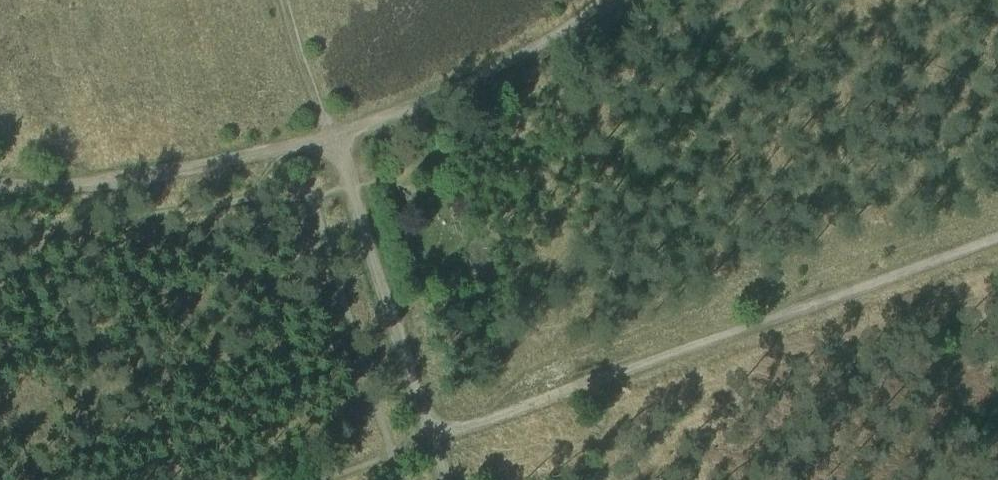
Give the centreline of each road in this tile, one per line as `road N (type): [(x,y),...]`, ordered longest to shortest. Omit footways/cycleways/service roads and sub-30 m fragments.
road 1 (track): [(997,243),(439,441)]
road 2 (track): [(0,189),(129,184),(332,140)]
road 3 (track): [(332,140),(514,64),(628,0)]
road 4 (track): [(439,441),(332,140)]
road 5 (track): [(332,140),(288,0)]

